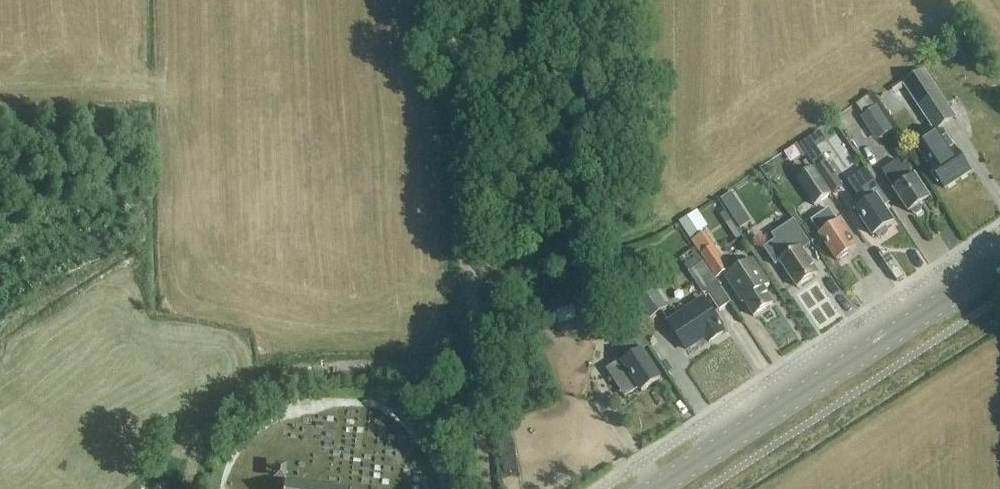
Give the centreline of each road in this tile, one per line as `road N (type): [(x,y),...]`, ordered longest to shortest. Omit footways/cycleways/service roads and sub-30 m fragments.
road 1 (track): [(475,488),(465,374),(477,313),(462,258),(457,0)]
road 2 (primary): [(657,488),(999,267)]
road 3 (track): [(465,374),(331,366),(268,376),(216,419),(183,488)]

